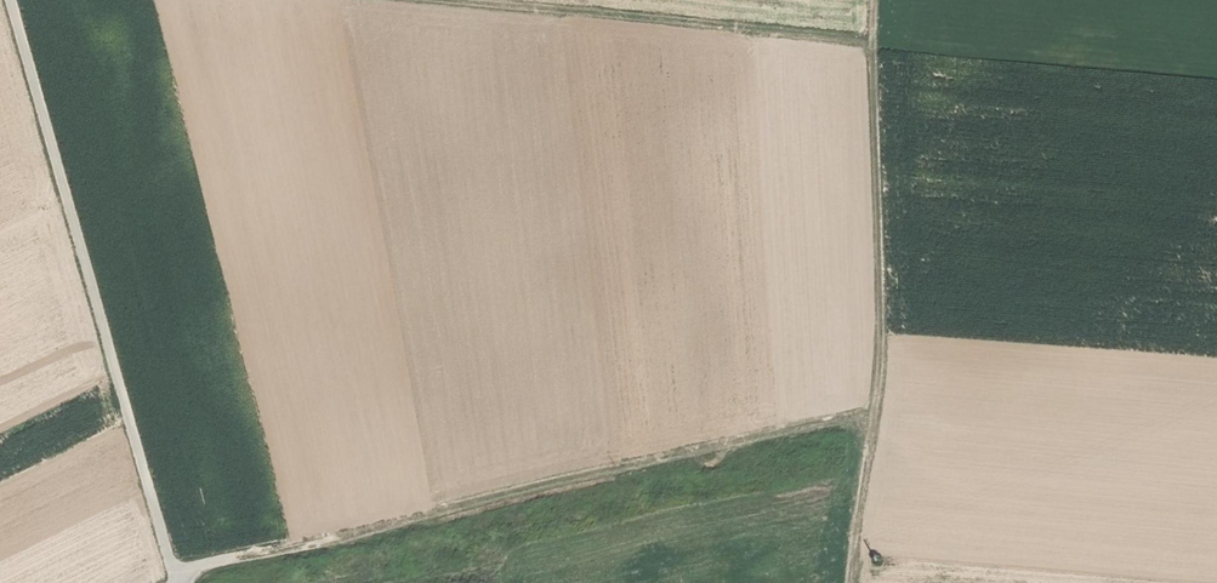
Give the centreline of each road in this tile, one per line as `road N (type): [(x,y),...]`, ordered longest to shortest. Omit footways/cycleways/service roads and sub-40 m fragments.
road 1 (track): [(872,416),(199,568),(178,582)]
road 2 (track): [(13,0),(177,582)]
road 3 (track): [(854,582),(882,378),(875,0)]
road 4 (track): [(441,0),(873,40)]

